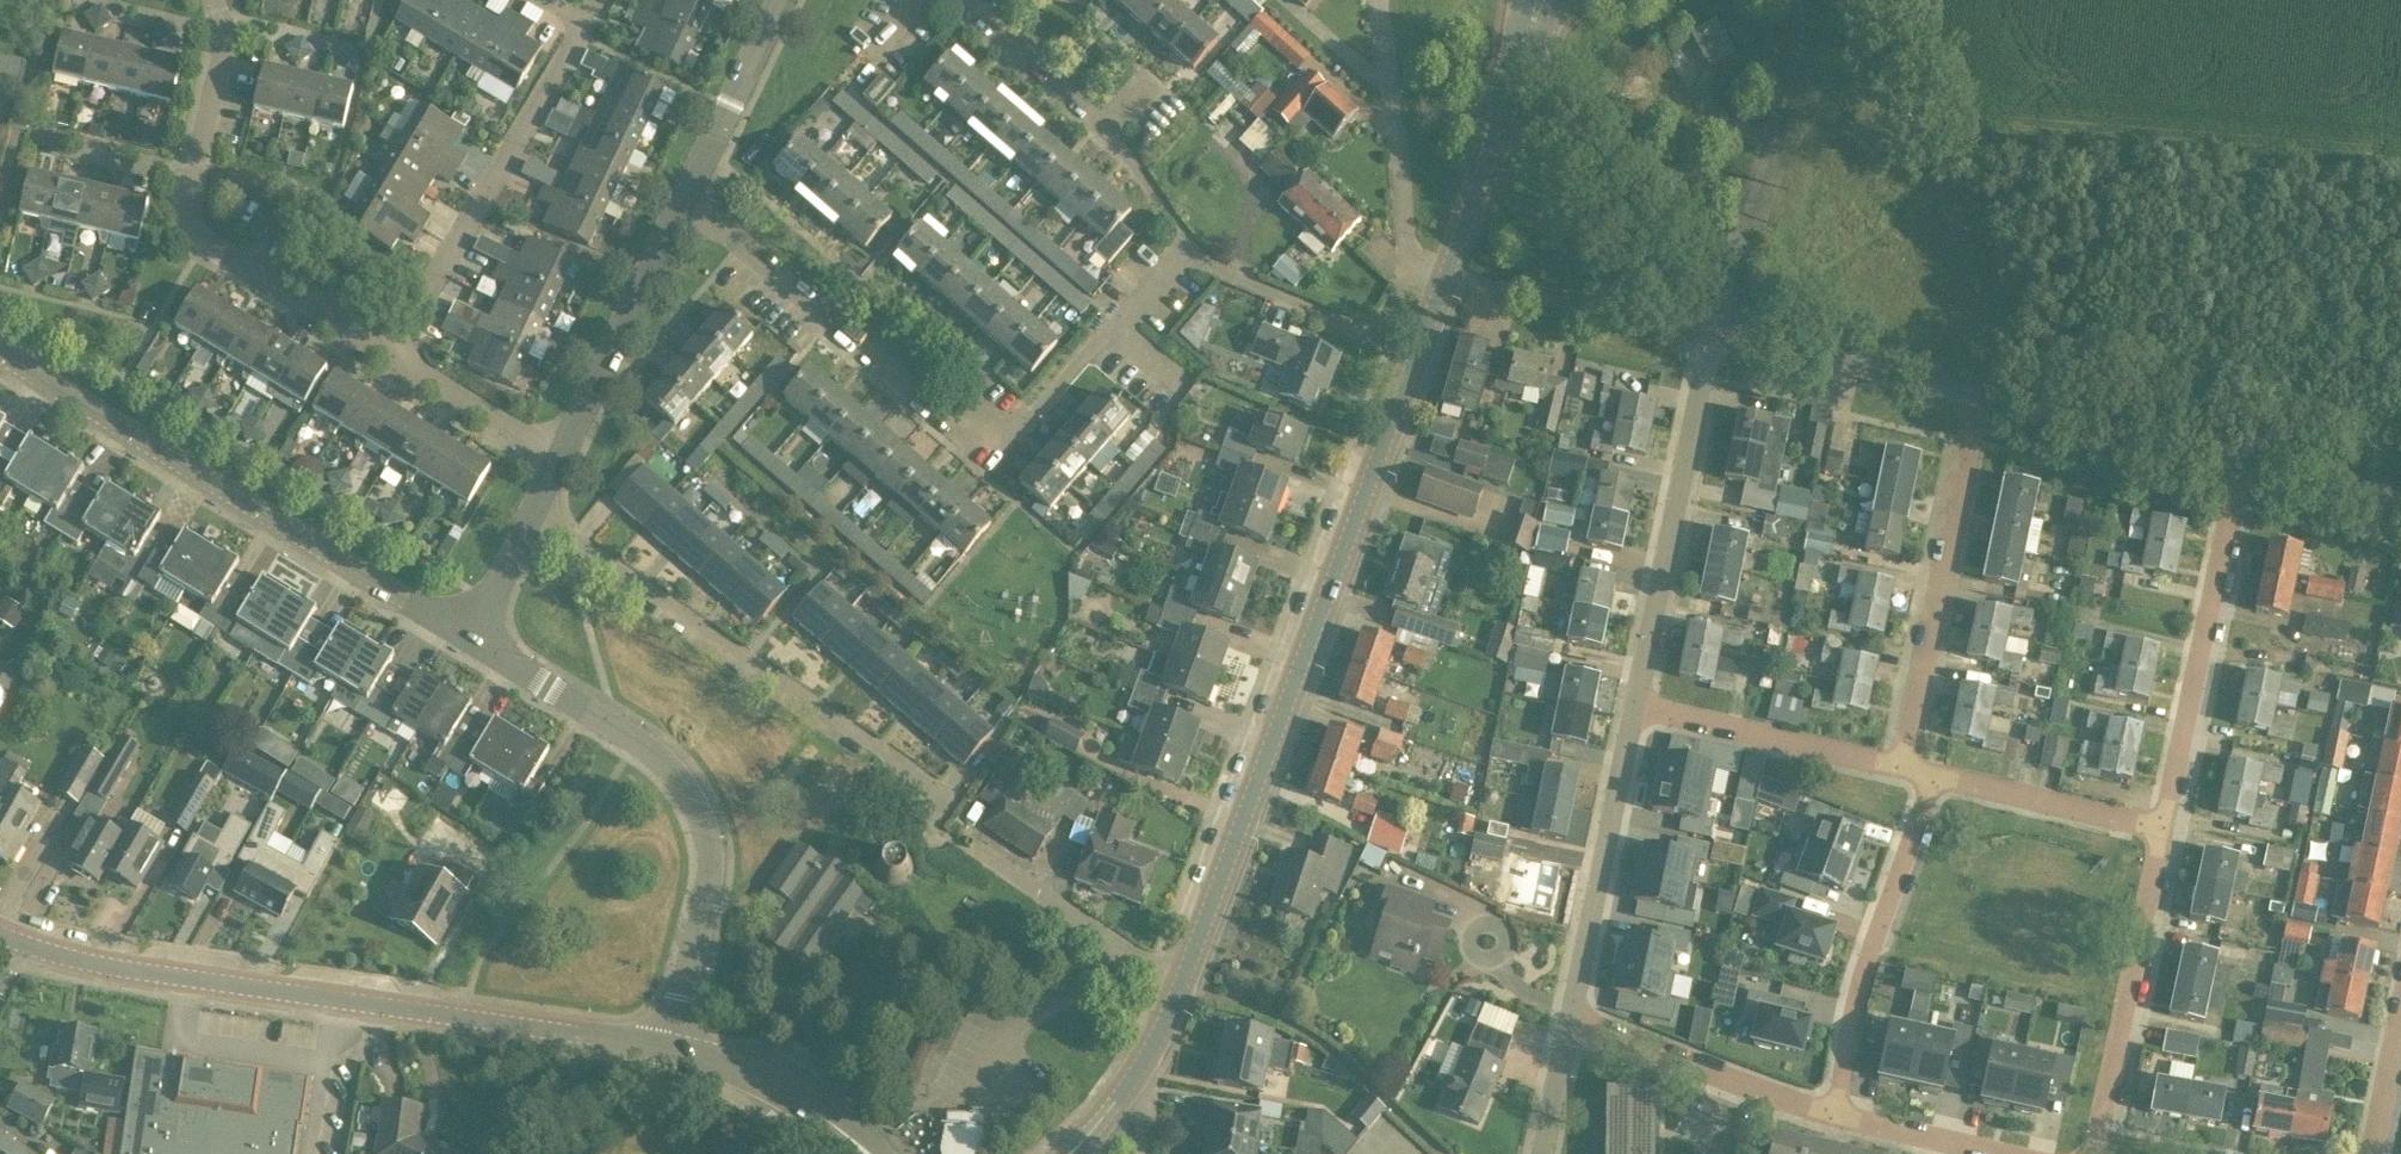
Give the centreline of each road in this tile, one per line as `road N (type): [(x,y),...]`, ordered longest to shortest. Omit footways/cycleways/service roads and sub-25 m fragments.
road 1 (tertiary): [(1186,974),(1448,269)]
road 2 (residential): [(1181,257),(1024,425),(994,437),(959,431),(683,200)]
road 3 (tertiary): [(669,1052),(91,964),(25,944)]
road 4 (unclassified): [(470,640),(0,355)]
road 5 (unclassified): [(669,1052),(712,857),(699,813),(678,775),(636,741),(470,640)]
road 6 (residential): [(941,803),(533,511)]
road 7 (residential): [(586,23),(391,356)]
road 8 (residential): [(1903,766),(1979,399)]
road 9 (residential): [(2162,829),(2241,463)]
road 10 (residential): [(1631,703),(1710,349)]
road 11 (residential): [(1833,1114),(1855,996),(1937,774)]
road 12 (residential): [(1181,257),(1170,221),(1130,159),(959,0)]
road 13 (unclassified): [(1734,330),(1727,285),(1801,64),(1808,0)]
road 14 (residential): [(2091,1153),(2162,829)]
road 15 (residential): [(1569,1019),(1631,703)]
road 16 (residential): [(1410,256),(1396,306),(1379,324),(1354,330),(1181,257)]
road 17 (residential): [(558,458),(683,200)]
road 18 (residential): [(391,356),(204,240),(192,207),(198,177)]
road 19 (tertiary): [(1448,269),(1540,0)]
road 20 (residential): [(1833,1114),(1771,1098),(1569,1019)]
road 21 (residential): [(1903,766),(1631,703)]
road 22 (unclassified): [(2241,463),(1979,399)]
road 23 (residential): [(1374,0),(1410,256)]
road 24 (unclassified): [(1979,399),(1734,330)]
road 25 (residential): [(1476,278),(1693,337),(1710,349)]
road 26 (residential): [(2162,829),(1937,774)]
road 27 (residential): [(683,200),(780,0)]
road 28 (tertiary): [(864,1153),(761,1088),(669,1052)]
road 29 (residential): [(973,1089),(1014,1034),(1119,950)]
road 30 (residential): [(558,458),(391,356)]
road 31 (residential): [(198,177),(226,38),(214,0)]
road 32 (residential): [(1119,950),(970,847)]
road 33 (unclassified): [(2400,501),(2241,463)]
road 34 (residential): [(0,207),(41,51)]
road 35 (residential): [(43,138),(198,177)]
road 36 (residential): [(1987,1153),(1833,1114)]
road 37 (residential): [(470,640),(533,511)]
road 38 (residential): [(1541,1153),(1569,1019)]
road 39 (tertiary): [(1127,1090),(1186,974)]
road 40 (residential): [(2374,1153),(2400,1028)]

